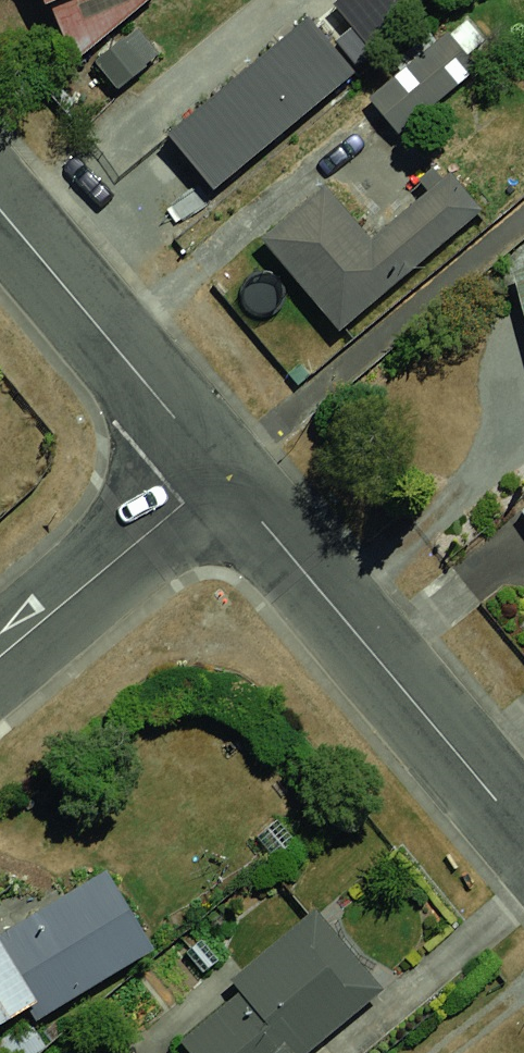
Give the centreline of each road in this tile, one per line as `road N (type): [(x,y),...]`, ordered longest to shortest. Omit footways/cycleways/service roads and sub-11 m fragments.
road 1 (residential): [(523,833),(222,471)]
road 2 (residential): [(222,471),(0,210)]
road 3 (residential): [(0,657),(222,471)]

